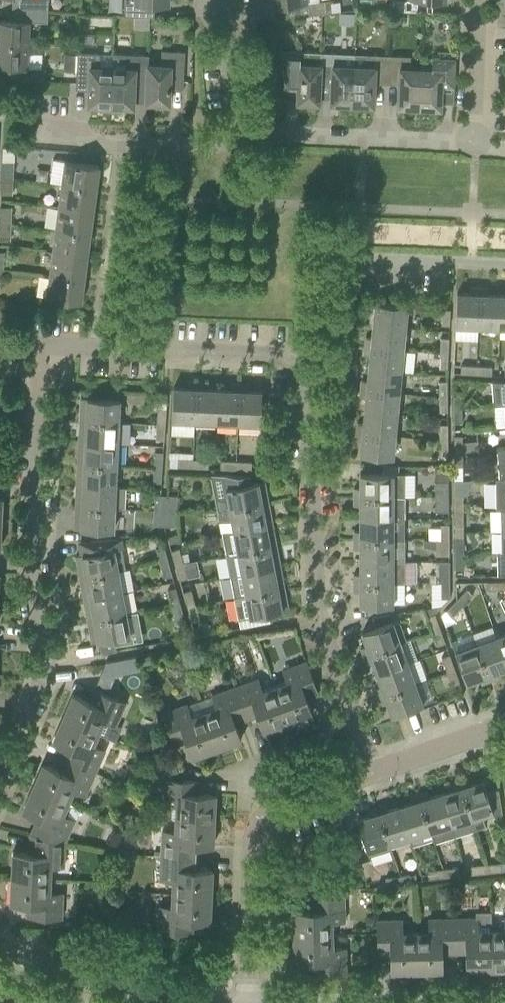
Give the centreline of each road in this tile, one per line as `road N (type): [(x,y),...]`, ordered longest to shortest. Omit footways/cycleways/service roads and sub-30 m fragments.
road 1 (residential): [(370,772),(316,619),(298,365),(278,357),(40,349)]
road 2 (residential): [(0,770),(42,667),(29,566),(39,371)]
road 3 (residential): [(247,1002),(257,828),(283,804),(370,772)]
road 4 (residential): [(242,135),(183,148),(0,116)]
road 5 (residential): [(476,144),(242,135)]
road 6 (residential): [(0,953),(156,1002)]
road 7 (residential): [(476,144),(480,0)]
road 8 (residential): [(370,772),(504,722)]
road 9 (residential): [(242,135),(226,0)]

